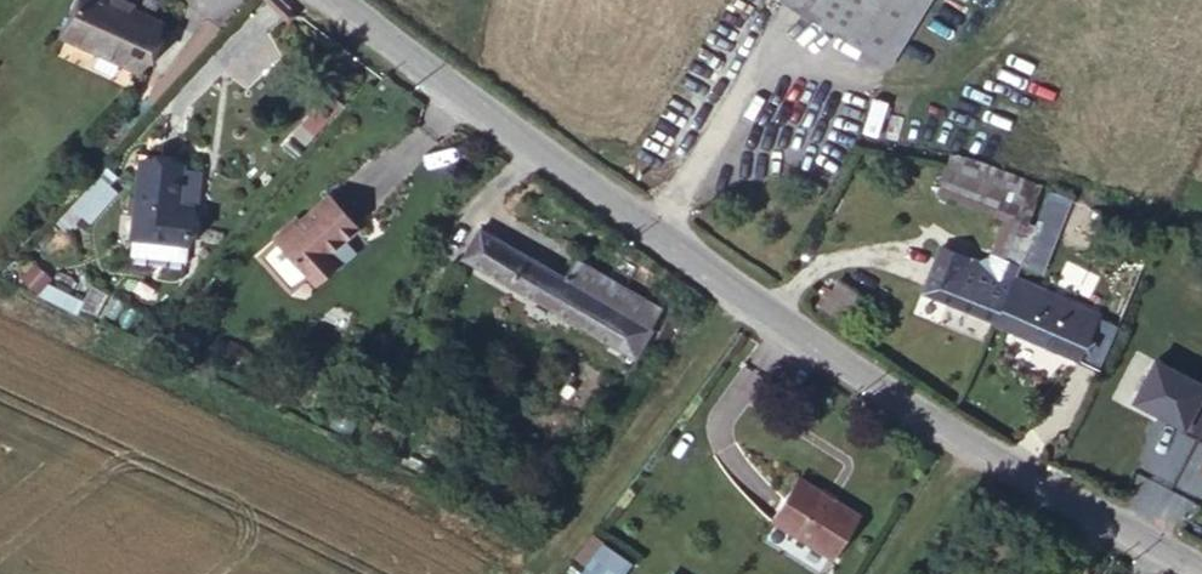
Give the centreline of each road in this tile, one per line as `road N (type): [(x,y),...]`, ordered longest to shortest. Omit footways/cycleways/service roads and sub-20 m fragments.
road 1 (tertiary): [(1201,569),(979,455),(337,0)]
road 2 (track): [(750,295),(533,573)]

